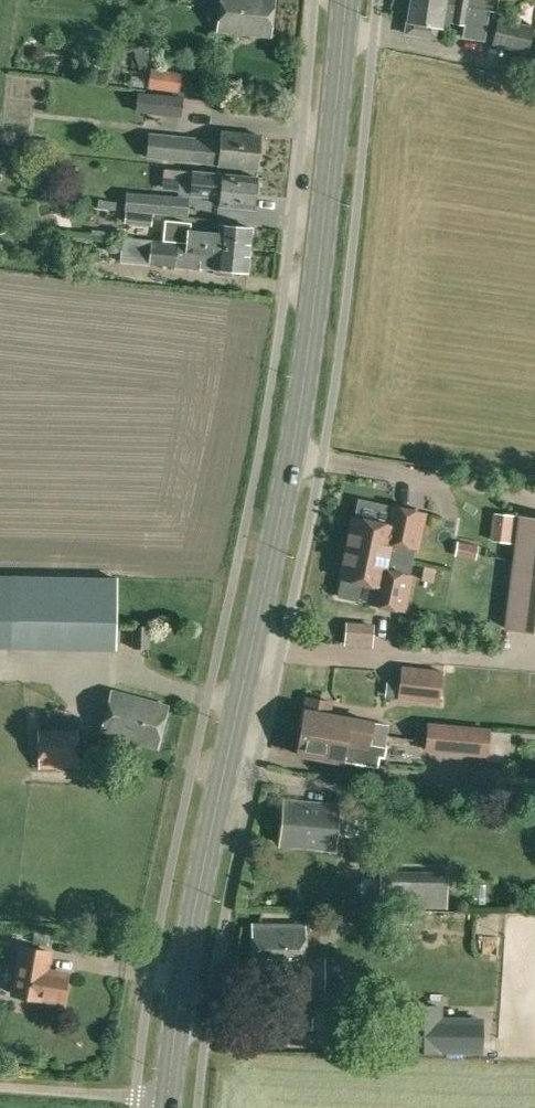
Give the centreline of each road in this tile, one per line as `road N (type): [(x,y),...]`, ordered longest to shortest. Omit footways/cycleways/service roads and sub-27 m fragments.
road 1 (secondary): [(166,1107),(188,939),(282,508),(312,327),(346,0)]
road 2 (track): [(166,1097),(0,1085)]

